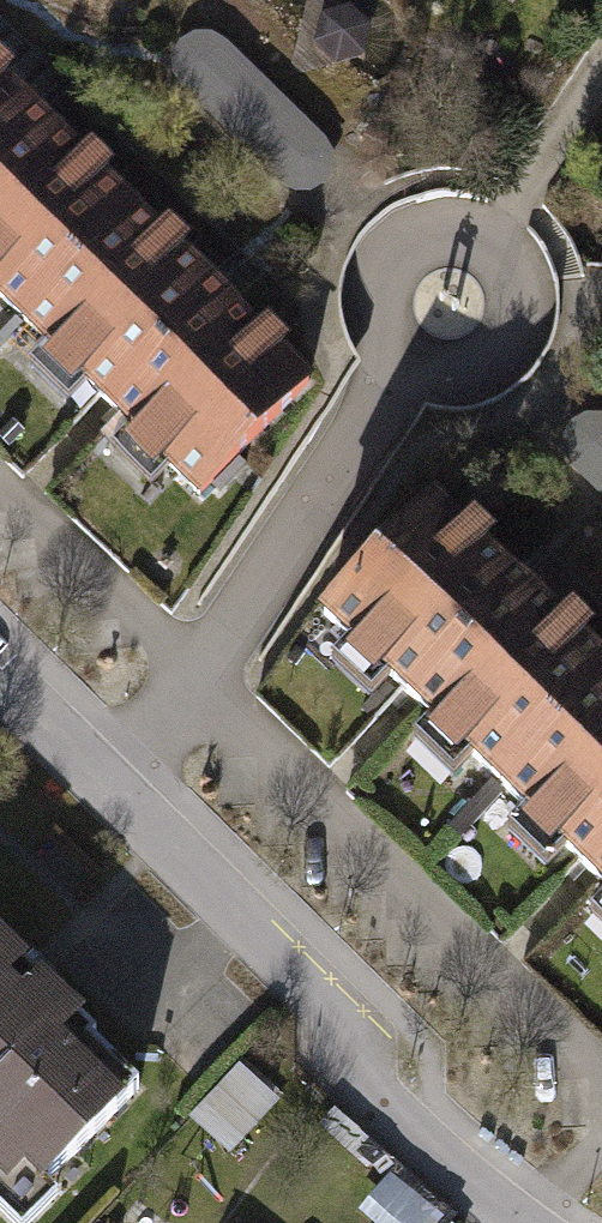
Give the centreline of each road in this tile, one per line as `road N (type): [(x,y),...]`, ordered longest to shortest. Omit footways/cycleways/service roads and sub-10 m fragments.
road 1 (residential): [(0,678),(539,1222)]

